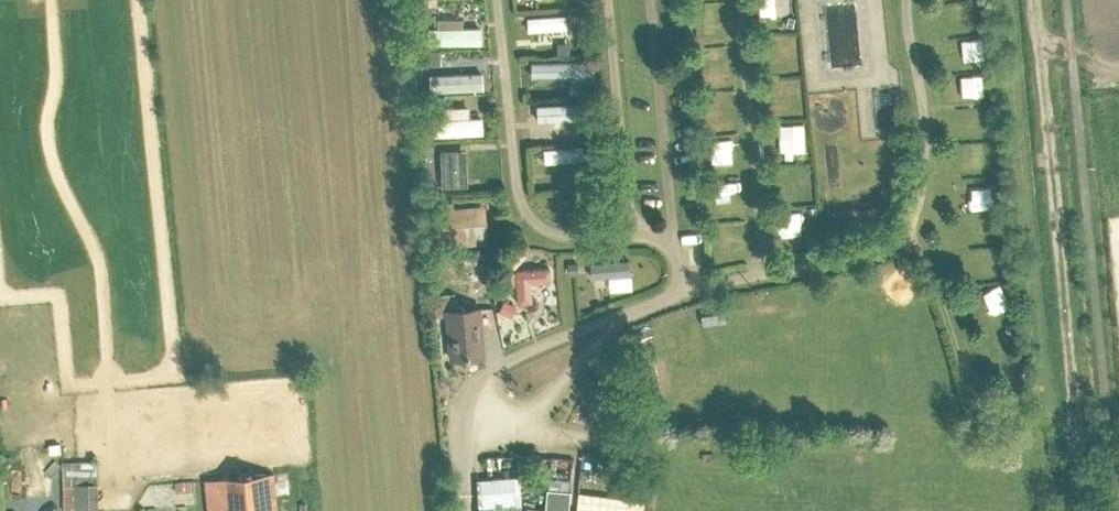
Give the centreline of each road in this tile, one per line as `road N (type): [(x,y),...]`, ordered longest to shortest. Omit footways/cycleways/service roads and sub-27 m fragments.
road 1 (track): [(1037,0),(1077,435)]

